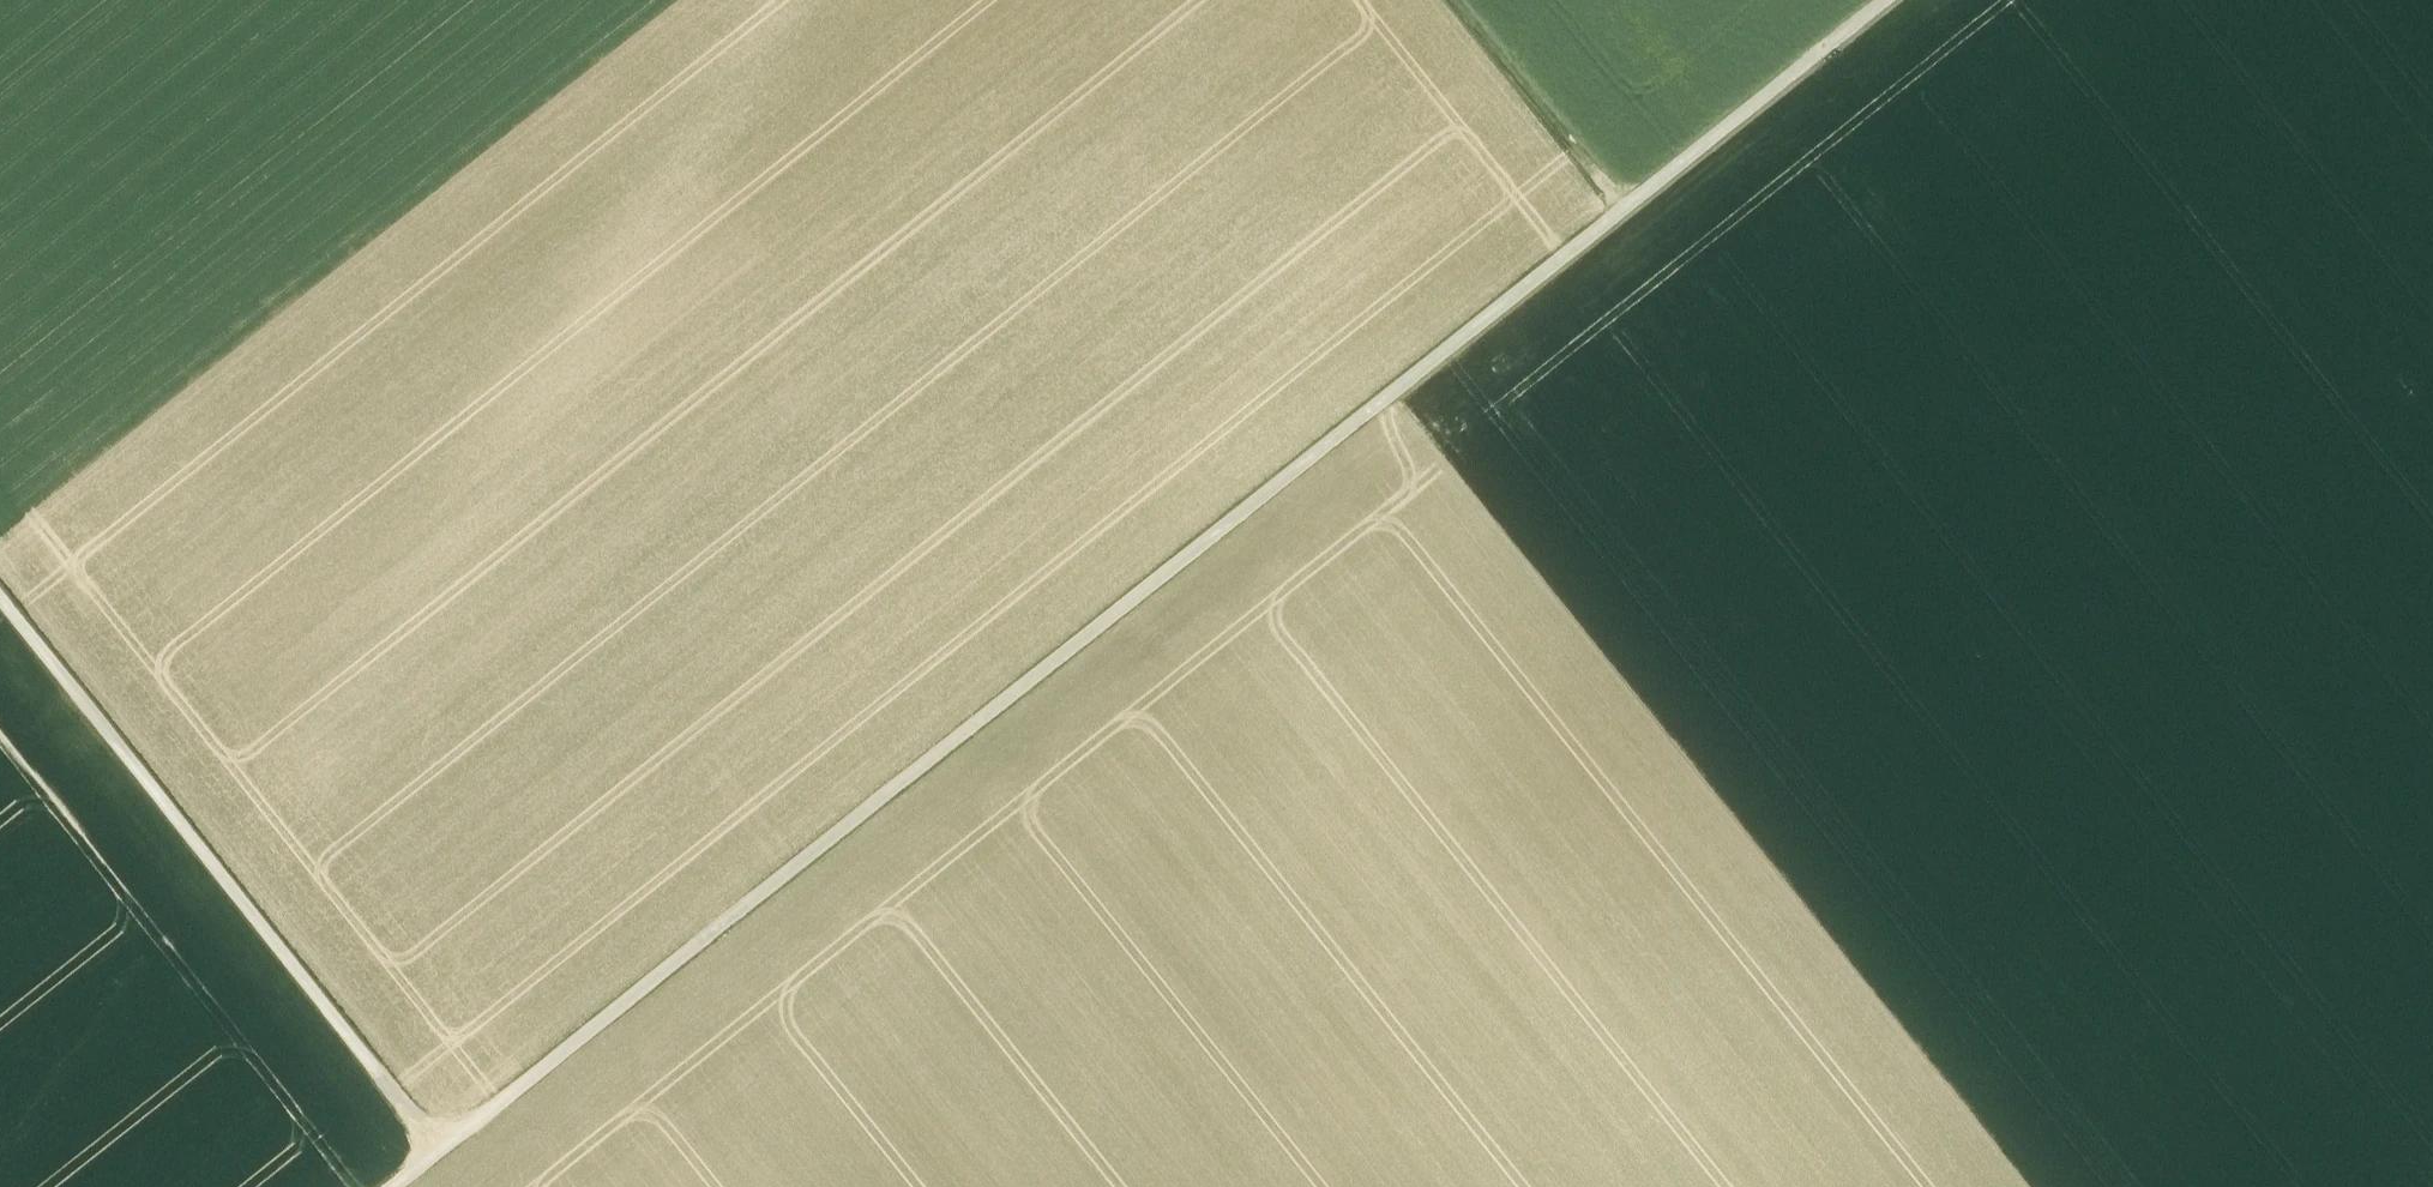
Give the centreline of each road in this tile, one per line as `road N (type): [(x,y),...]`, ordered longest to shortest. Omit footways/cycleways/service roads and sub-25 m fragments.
road 1 (track): [(393,1186),(1883,0)]
road 2 (track): [(0,594),(440,1150)]
road 3 (track): [(1458,0),(1624,205)]

